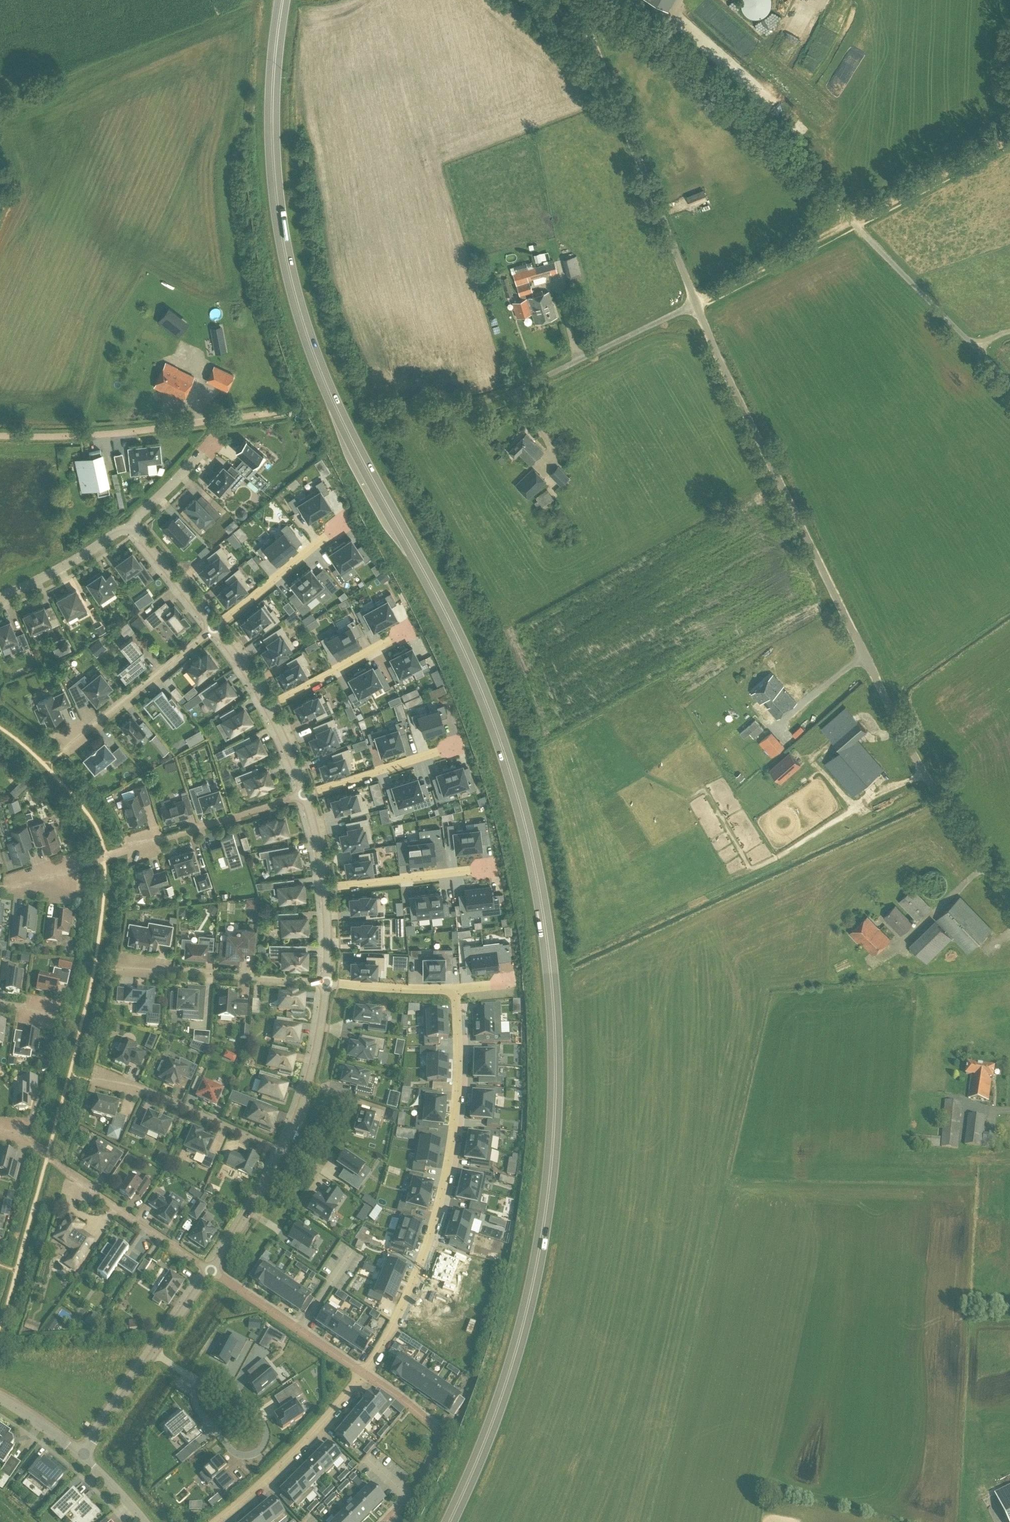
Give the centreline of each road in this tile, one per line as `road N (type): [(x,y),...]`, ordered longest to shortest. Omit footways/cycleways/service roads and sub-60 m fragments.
road 1 (primary): [(450,1521),(529,1305),(554,1123),(552,980),(515,787),(477,679),(357,452),(292,290),(271,114),(282,0)]
road 2 (unclassified): [(1009,901),(923,772),(694,299)]
road 3 (unclassified): [(1009,380),(705,79),(594,0)]
road 4 (residential): [(453,990),(458,1051),(440,1203),(394,1327),(364,1373)]
road 5 (track): [(1009,139),(694,299)]
road 6 (unclassified): [(395,407),(495,399),(694,299)]
road 7 (unclassified): [(694,299),(582,0)]
road 8 (residential): [(278,412),(66,437),(0,435)]
road 9 (residential): [(197,1379),(197,1405),(230,1450),(259,1453),(267,1424),(228,1376),(213,1372)]
road 10 (residential): [(327,982),(112,967)]
road 11 (residential): [(364,1373),(316,1431),(213,1521)]
road 12 (residential): [(364,1373),(439,1429),(423,1479),(385,1521)]
road 13 (residential): [(282,1151),(137,1088),(95,1081)]
road 14 (residential): [(69,748),(214,627)]
road 15 (residential): [(128,850),(304,795)]
road 16 (residential): [(212,1271),(63,1170)]
road 17 (residential): [(282,1151),(310,1073),(327,982)]
road 18 (residential): [(325,888),(483,870)]
road 19 (residential): [(304,795),(453,748)]
road 20 (residential): [(214,627),(335,531)]
road 21 (residential): [(129,526),(72,565),(0,598)]
road 22 (residential): [(267,706),(394,640)]
road 23 (residential): [(212,1271),(282,1151)]
road 24 (residential): [(214,627),(129,526)]
road 25 (residential): [(327,982),(453,990)]
road 26 (residential): [(83,1453),(156,1353)]
road 27 (residential): [(214,437),(129,526)]

